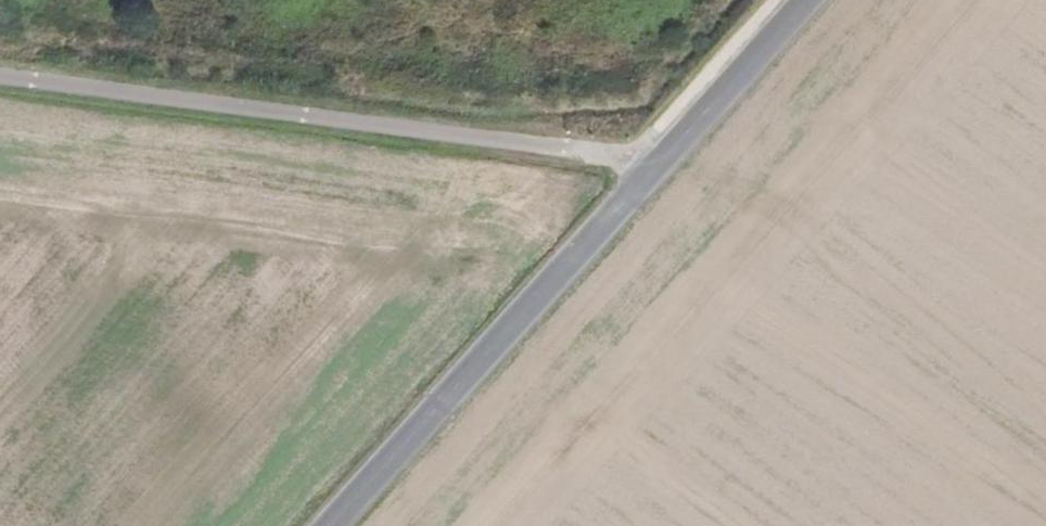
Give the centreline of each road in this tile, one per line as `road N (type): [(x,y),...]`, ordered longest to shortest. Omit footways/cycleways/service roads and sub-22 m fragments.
road 1 (unclassified): [(658,166),(0,78)]
road 2 (unclassified): [(331,525),(658,166)]
road 3 (unclassified): [(658,166),(809,0)]

